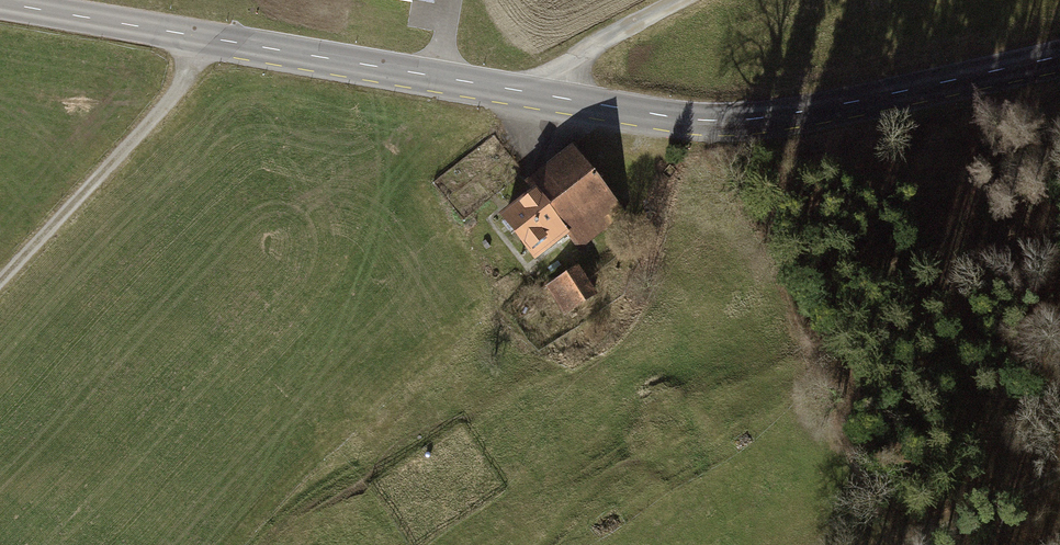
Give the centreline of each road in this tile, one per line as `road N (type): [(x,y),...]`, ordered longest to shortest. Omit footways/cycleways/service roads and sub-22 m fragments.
road 1 (tertiary): [(1059,58),(812,113),(700,120),(0,4)]
road 2 (track): [(198,38),(180,89),(0,279)]
road 3 (track): [(512,89),(688,0)]
road 4 (track): [(902,544),(945,512),(1059,455)]

